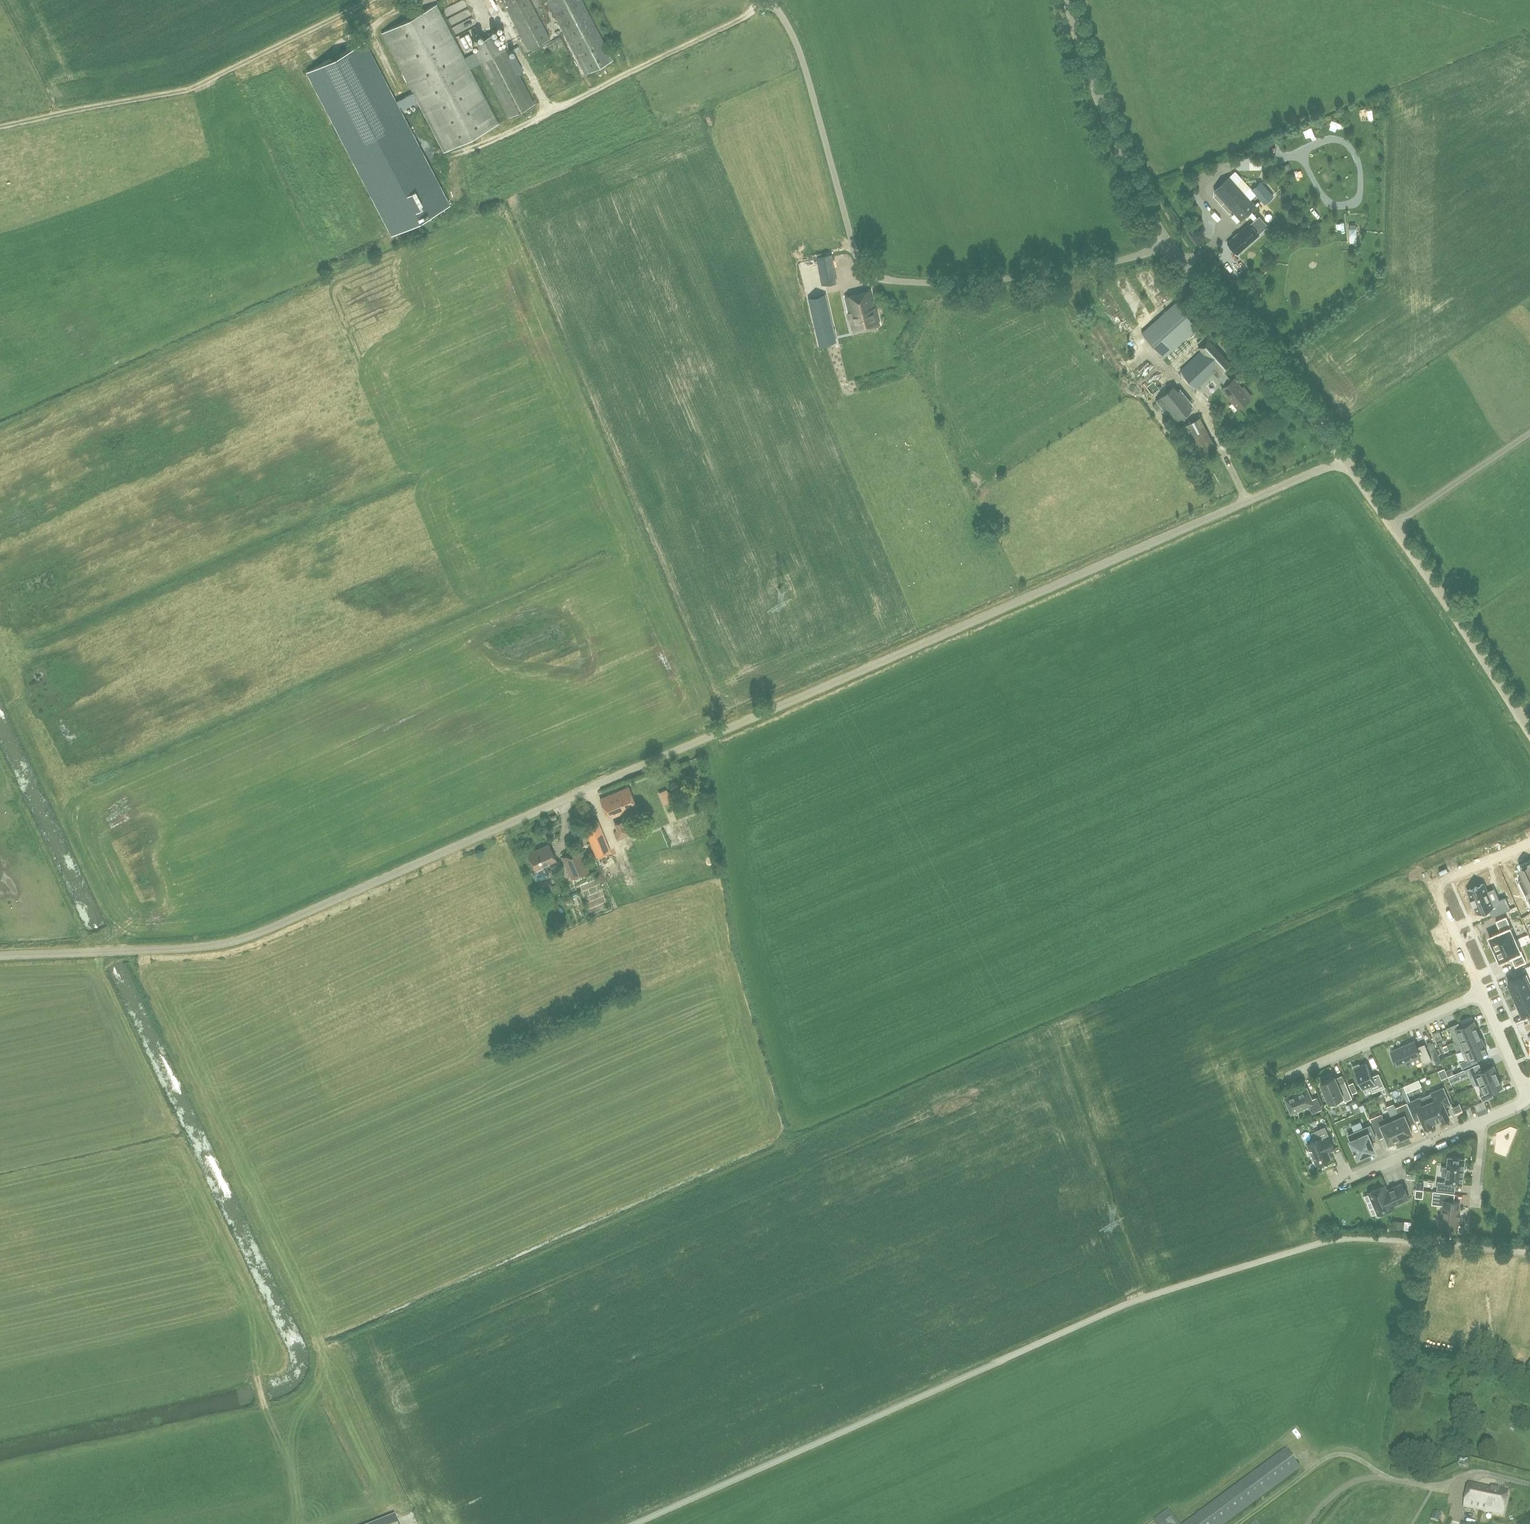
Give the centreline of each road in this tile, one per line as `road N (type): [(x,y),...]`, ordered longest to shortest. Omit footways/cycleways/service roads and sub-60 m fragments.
road 1 (unclassified): [(0,956),(179,949),(261,932),(1344,459)]
road 2 (tertiary): [(1344,459),(1167,243),(1099,99),(1069,0)]
road 3 (track): [(455,156),(771,0)]
road 4 (tertiary): [(1529,730),(1344,459)]
road 5 (residential): [(1481,994),(1288,1076)]
road 6 (track): [(1236,1523),(1332,1455),(1359,1458),(1383,1477)]
road 7 (residential): [(1482,1121),(1335,1186)]

